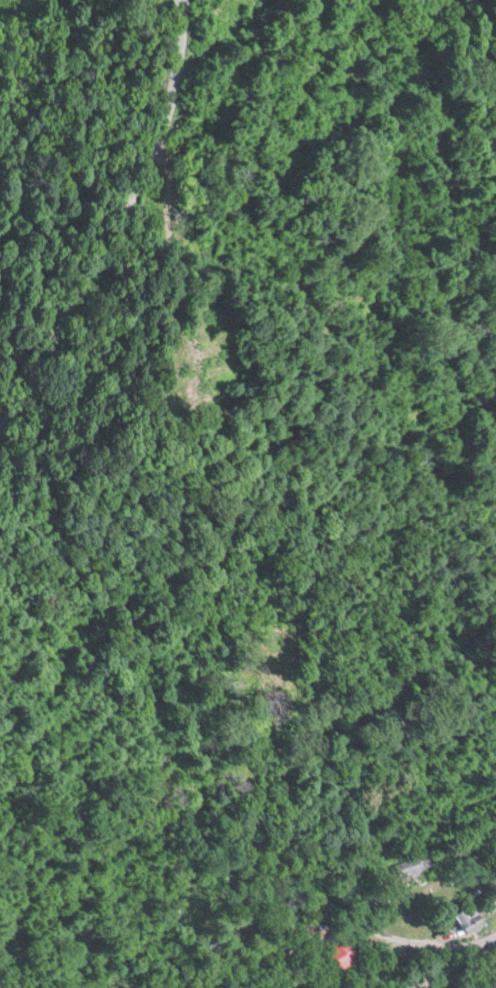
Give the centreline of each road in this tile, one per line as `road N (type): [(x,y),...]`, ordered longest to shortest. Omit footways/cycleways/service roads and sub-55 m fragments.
road 1 (residential): [(0,401),(154,147),(180,73),(185,0)]

